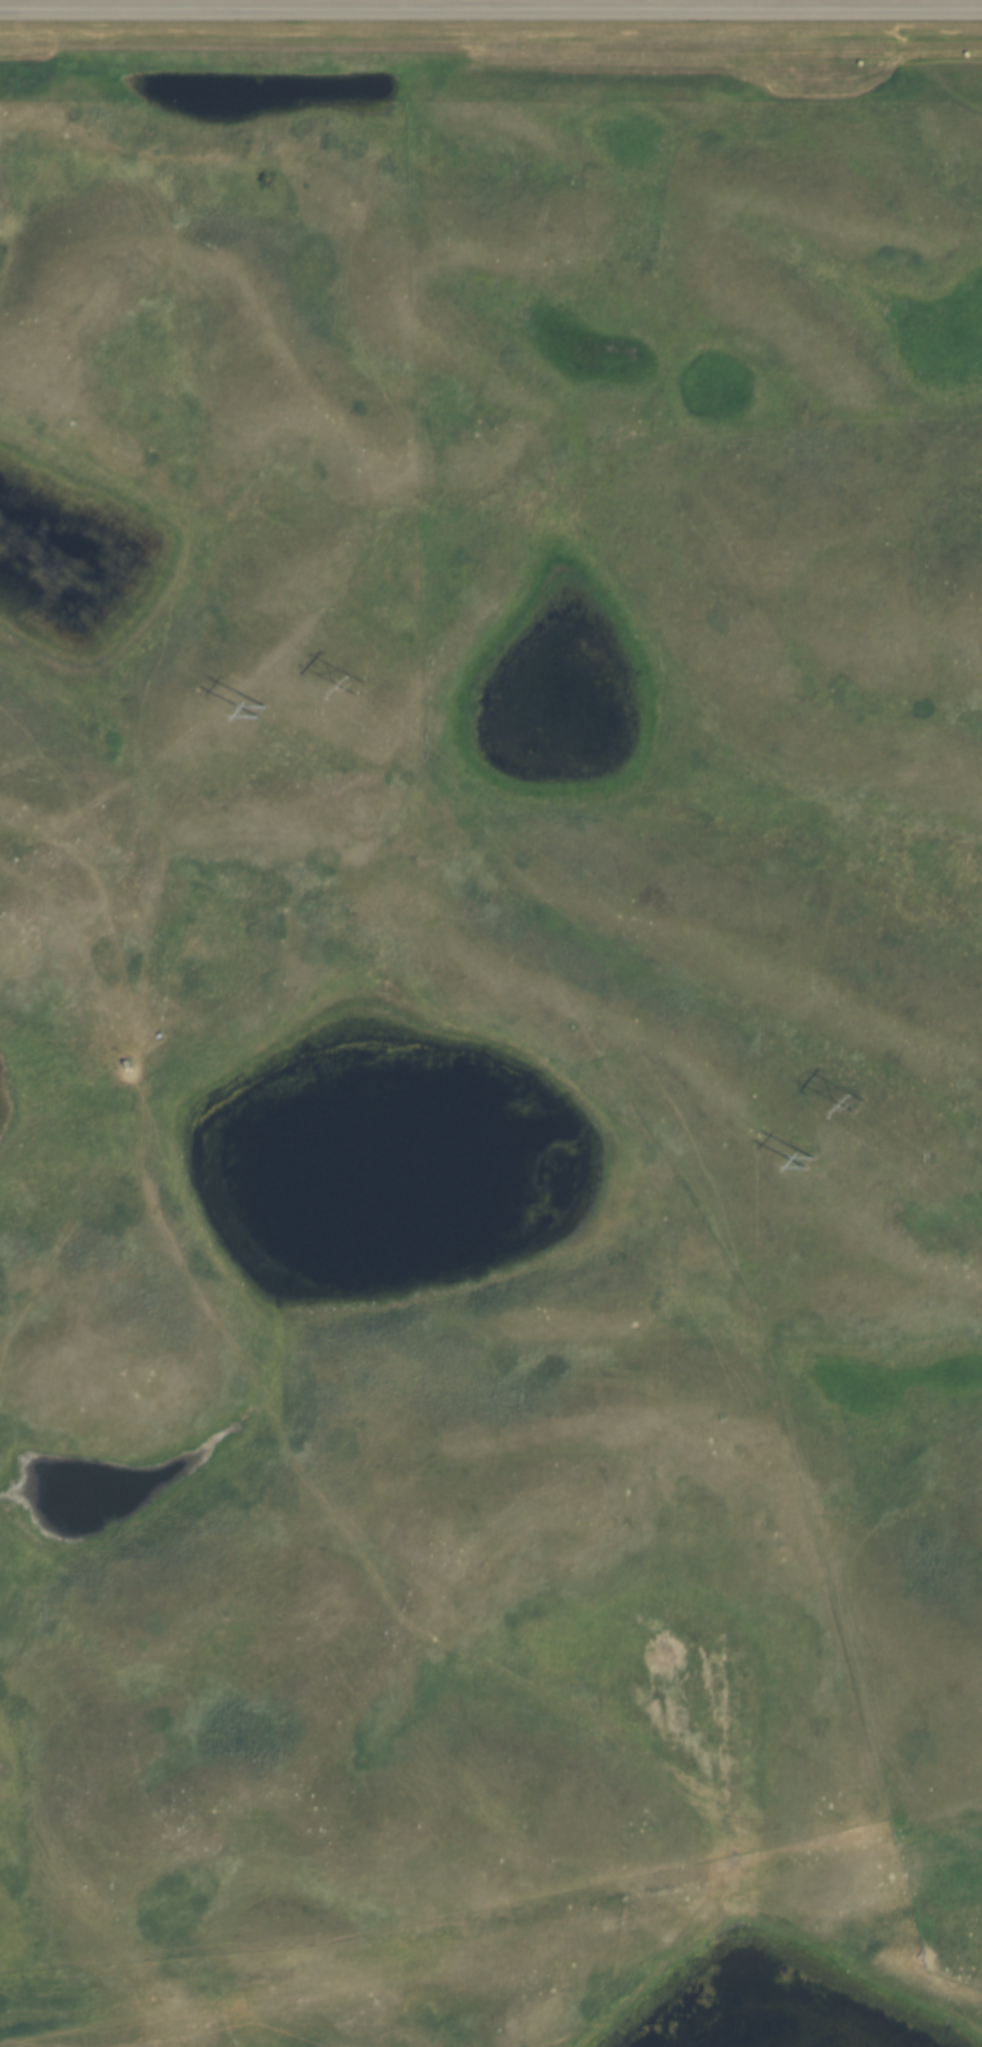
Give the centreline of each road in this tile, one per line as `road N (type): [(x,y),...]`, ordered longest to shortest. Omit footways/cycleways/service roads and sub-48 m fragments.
road 1 (trunk): [(546,0),(916,0)]
road 2 (track): [(0,829),(56,841),(86,867),(103,901),(136,1034)]
road 3 (trunk): [(0,2),(146,0)]

